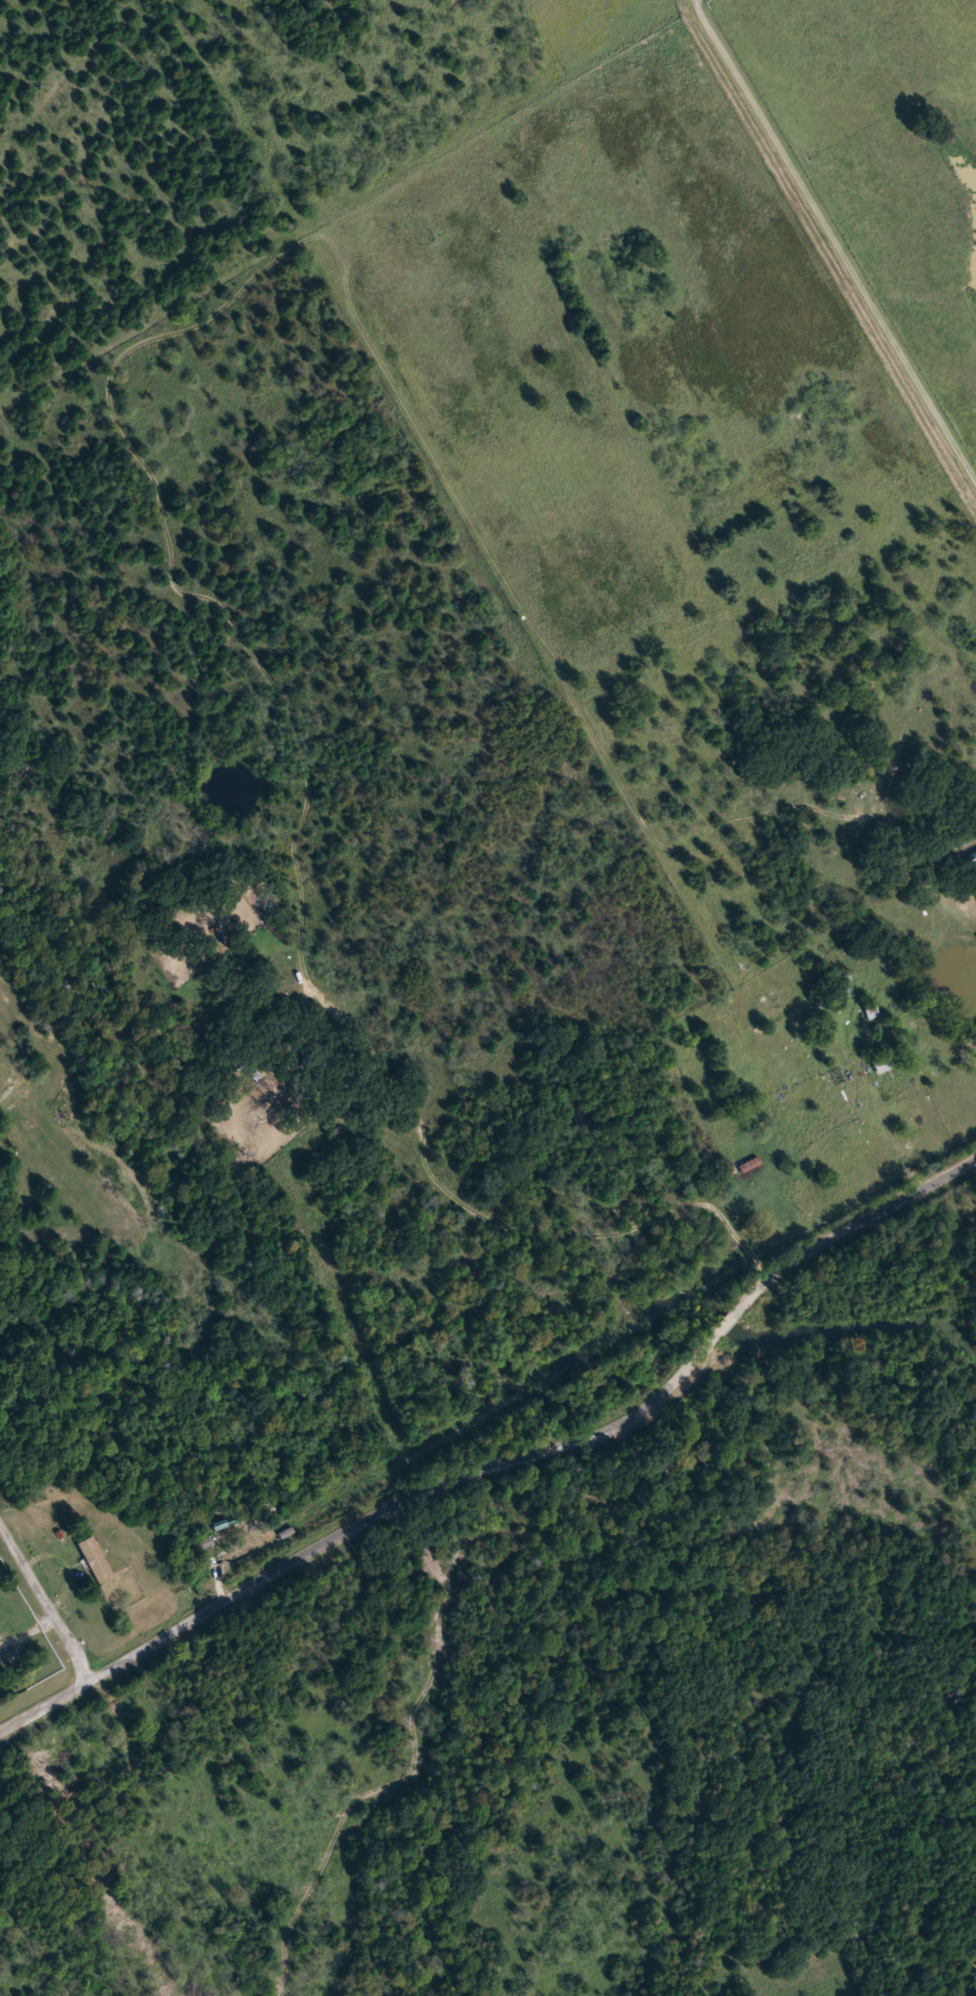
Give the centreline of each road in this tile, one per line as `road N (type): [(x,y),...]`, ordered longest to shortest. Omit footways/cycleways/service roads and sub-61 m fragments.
road 1 (residential): [(975,1157),(790,1257),(674,1382),(602,1433),(390,1506),(0,1730)]

